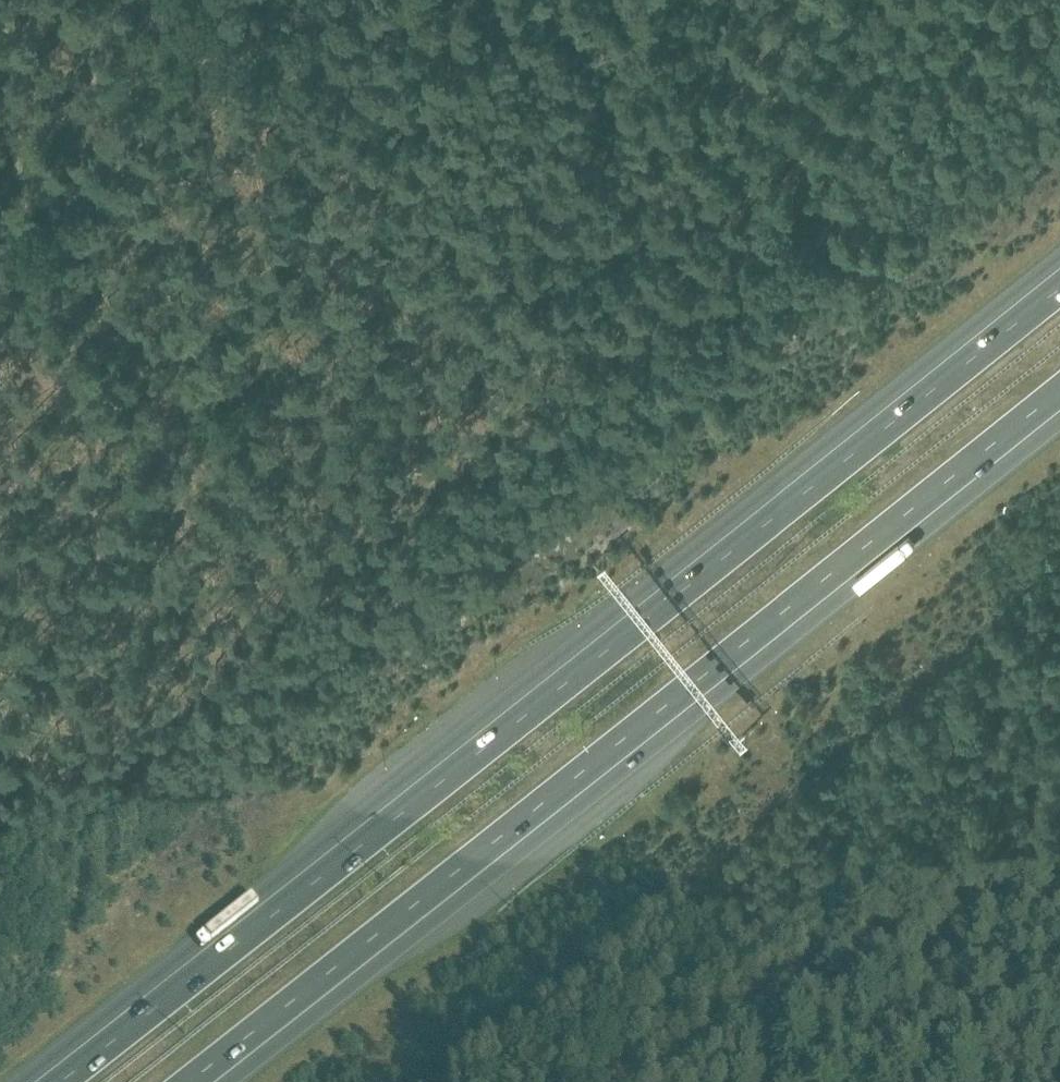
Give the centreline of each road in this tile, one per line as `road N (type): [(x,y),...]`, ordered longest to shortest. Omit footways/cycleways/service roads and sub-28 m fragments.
road 1 (motorway): [(1059,277),(44,1081)]
road 2 (motorway): [(202,1081),(1059,415)]
road 3 (track): [(755,1081),(823,897),(1018,1081)]

